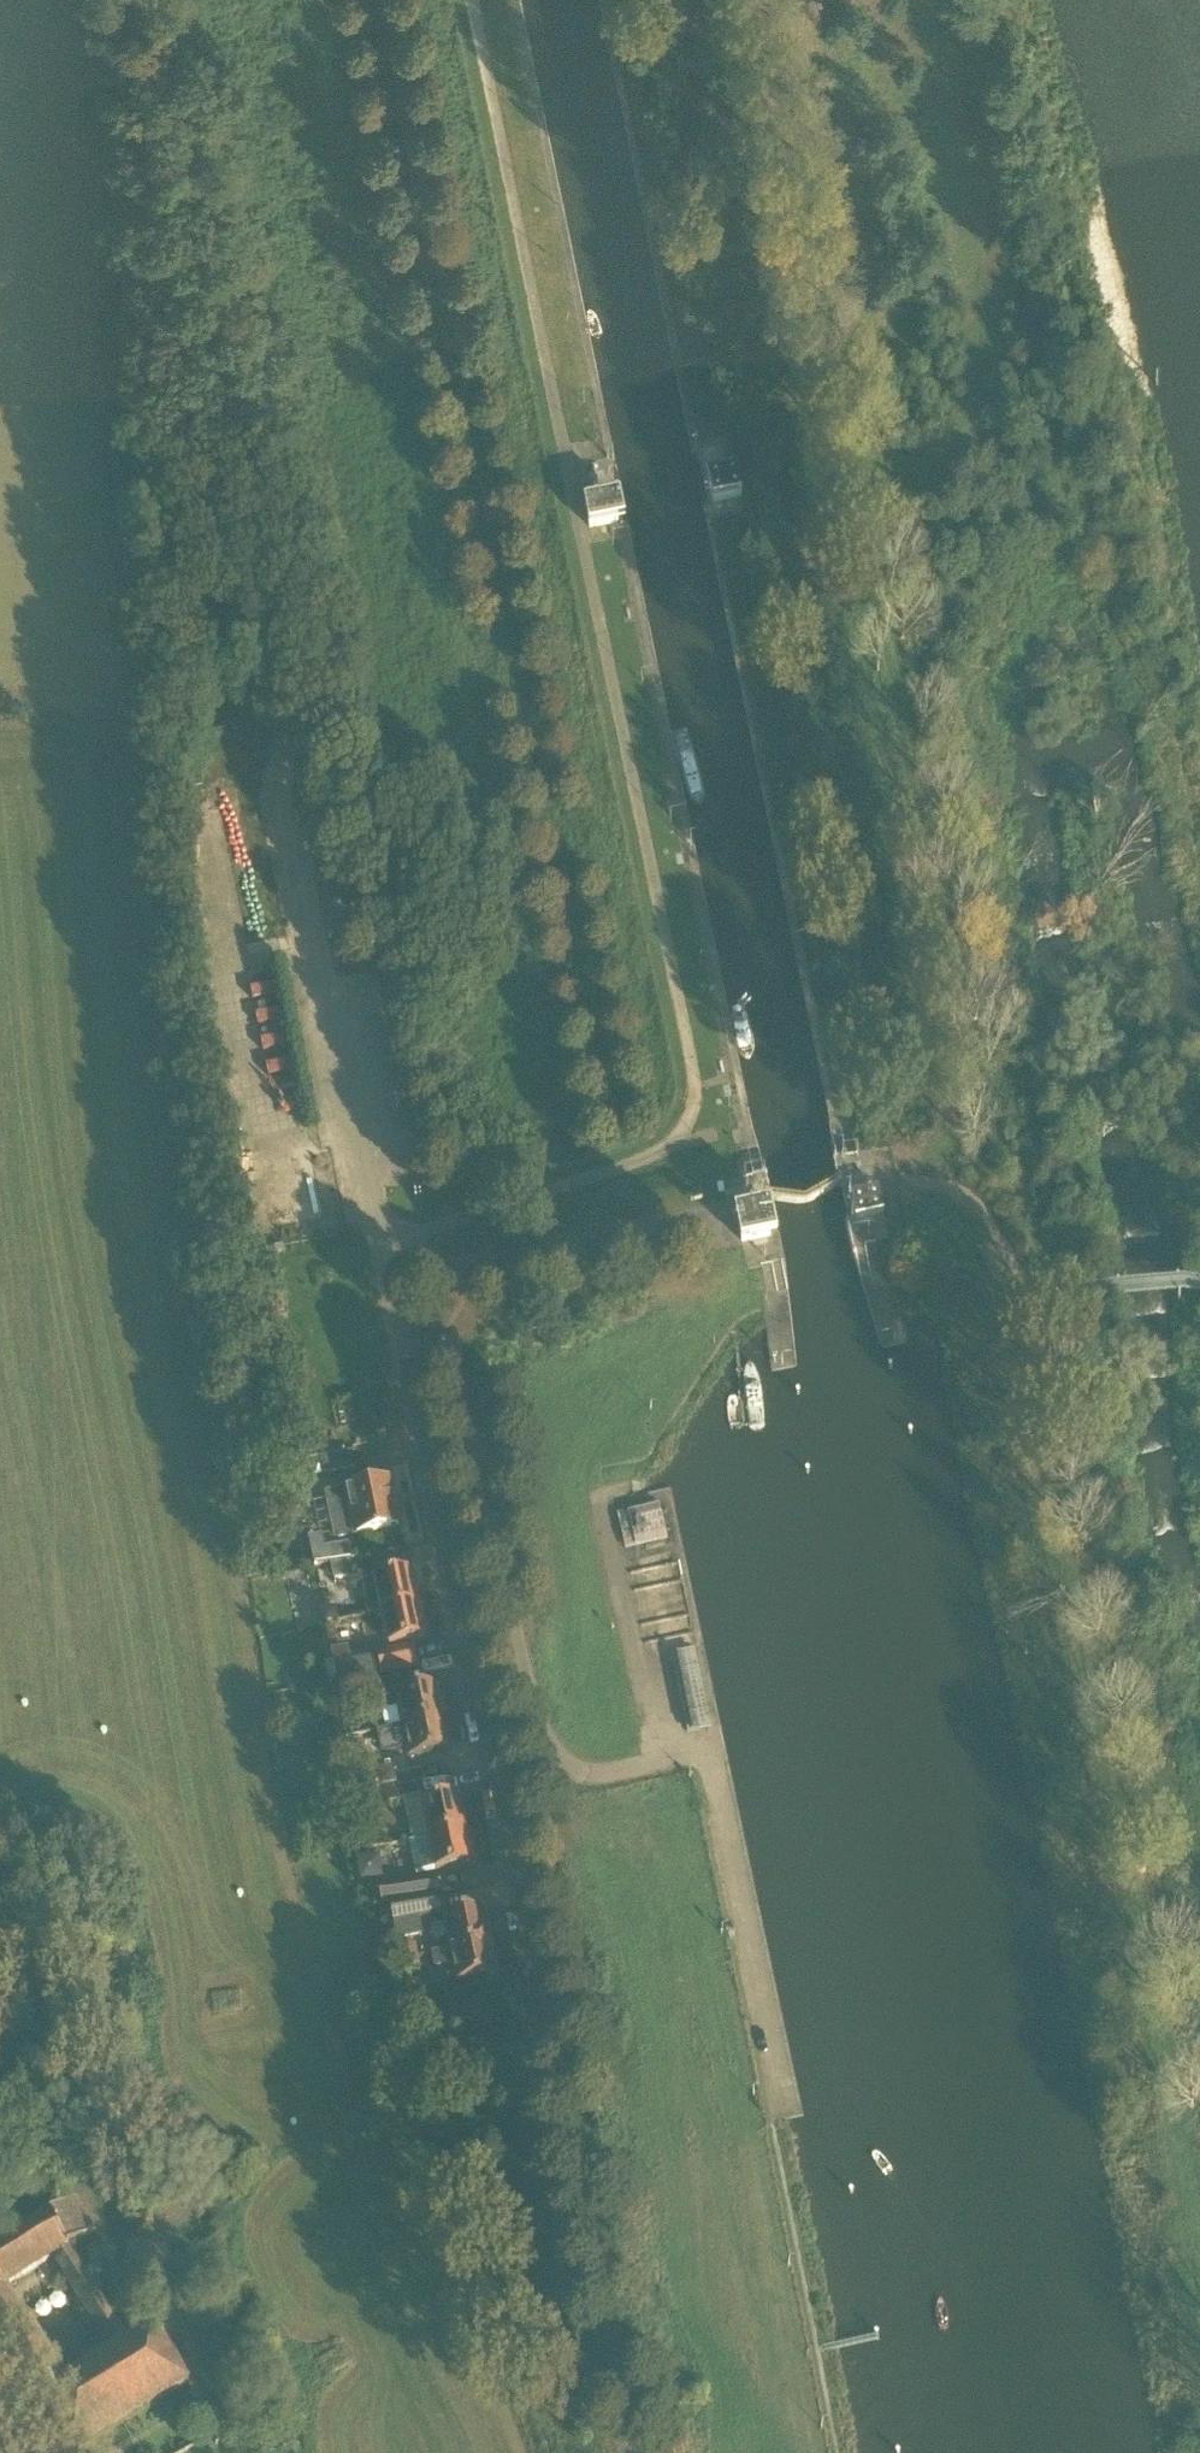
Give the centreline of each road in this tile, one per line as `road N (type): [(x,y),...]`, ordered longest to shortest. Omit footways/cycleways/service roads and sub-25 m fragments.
road 1 (unclassified): [(632,2452),(419,1429),(282,704)]
road 2 (track): [(282,704),(151,0)]

